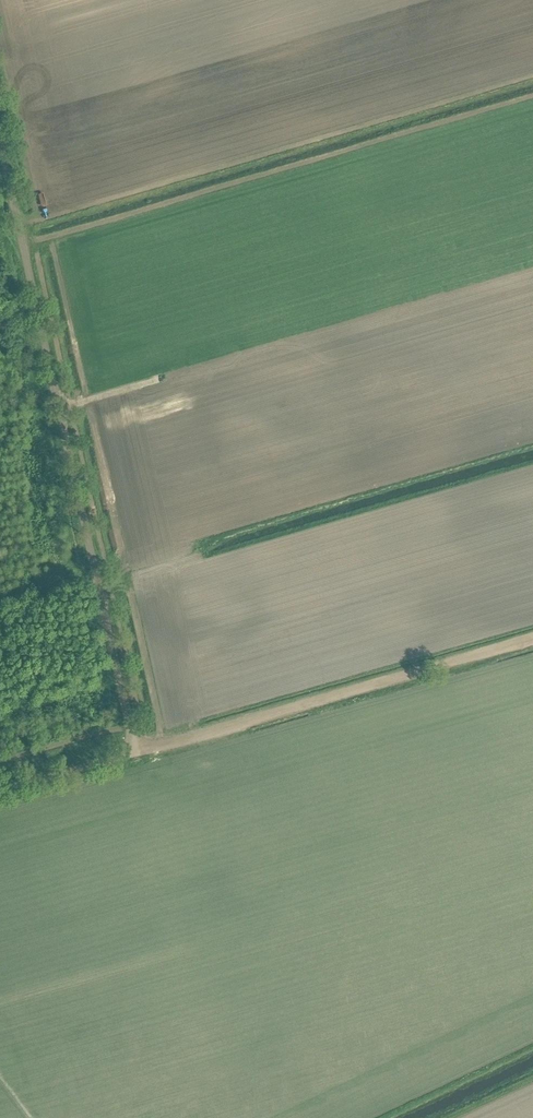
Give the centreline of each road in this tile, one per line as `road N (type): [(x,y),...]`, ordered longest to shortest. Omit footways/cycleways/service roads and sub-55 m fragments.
road 1 (unclassified): [(0,791),(125,756),(133,741),(0,143)]
road 2 (track): [(132,750),(532,640)]

